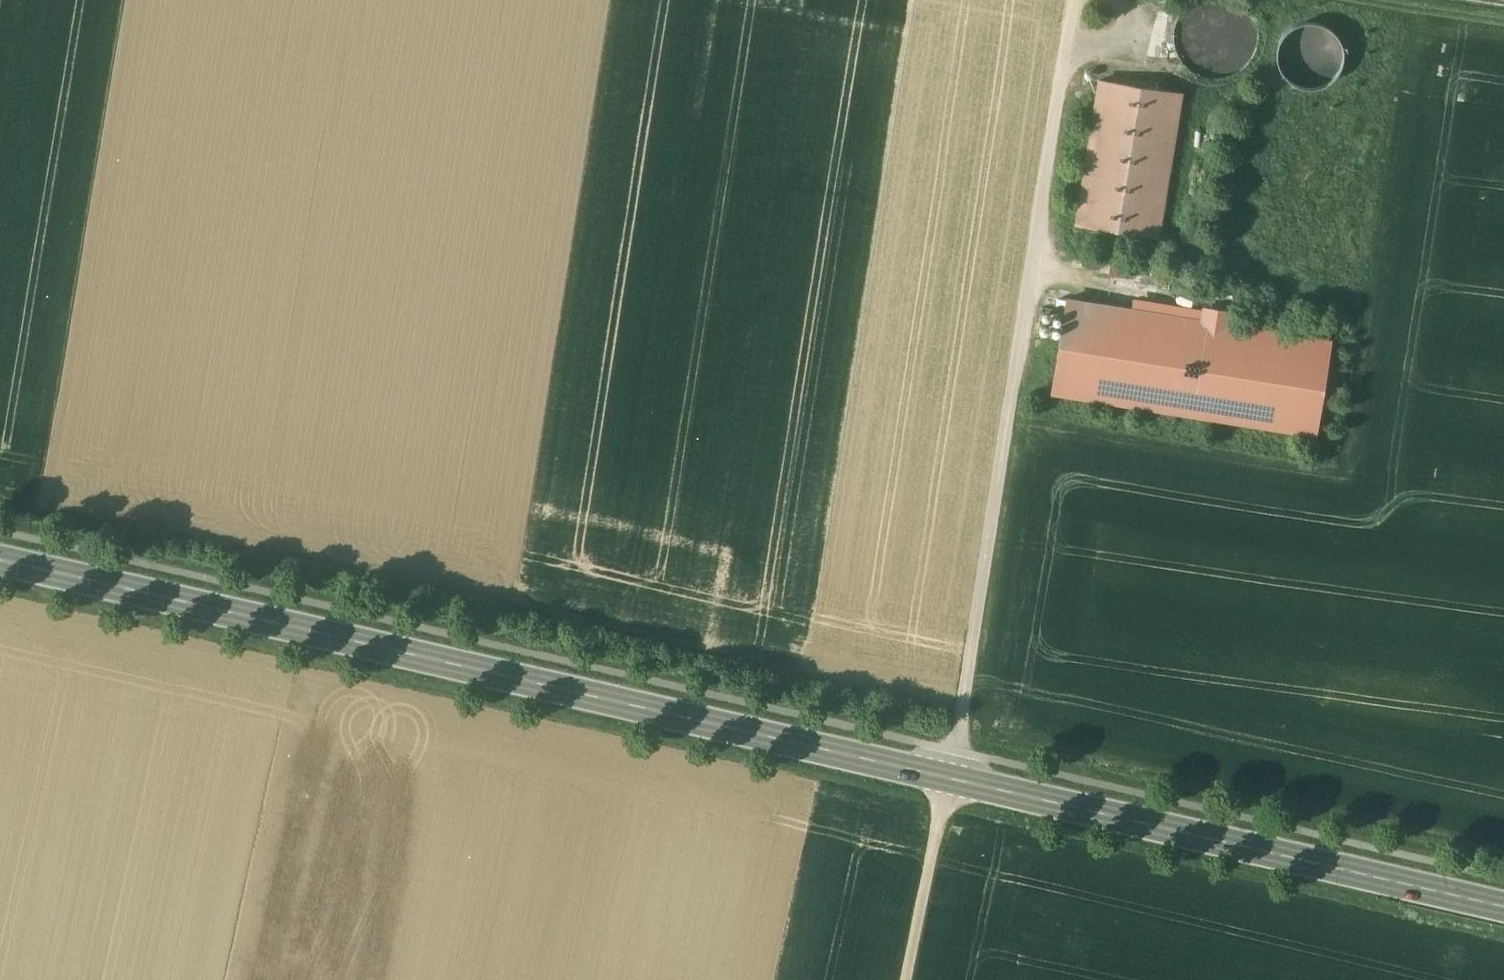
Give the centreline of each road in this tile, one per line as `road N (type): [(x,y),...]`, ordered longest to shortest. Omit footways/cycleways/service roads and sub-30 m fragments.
road 1 (secondary): [(1503,905),(0,562)]
road 2 (track): [(1074,0),(949,776)]
road 3 (track): [(906,979),(949,776)]
road 4 (track): [(1503,20),(1377,0)]

